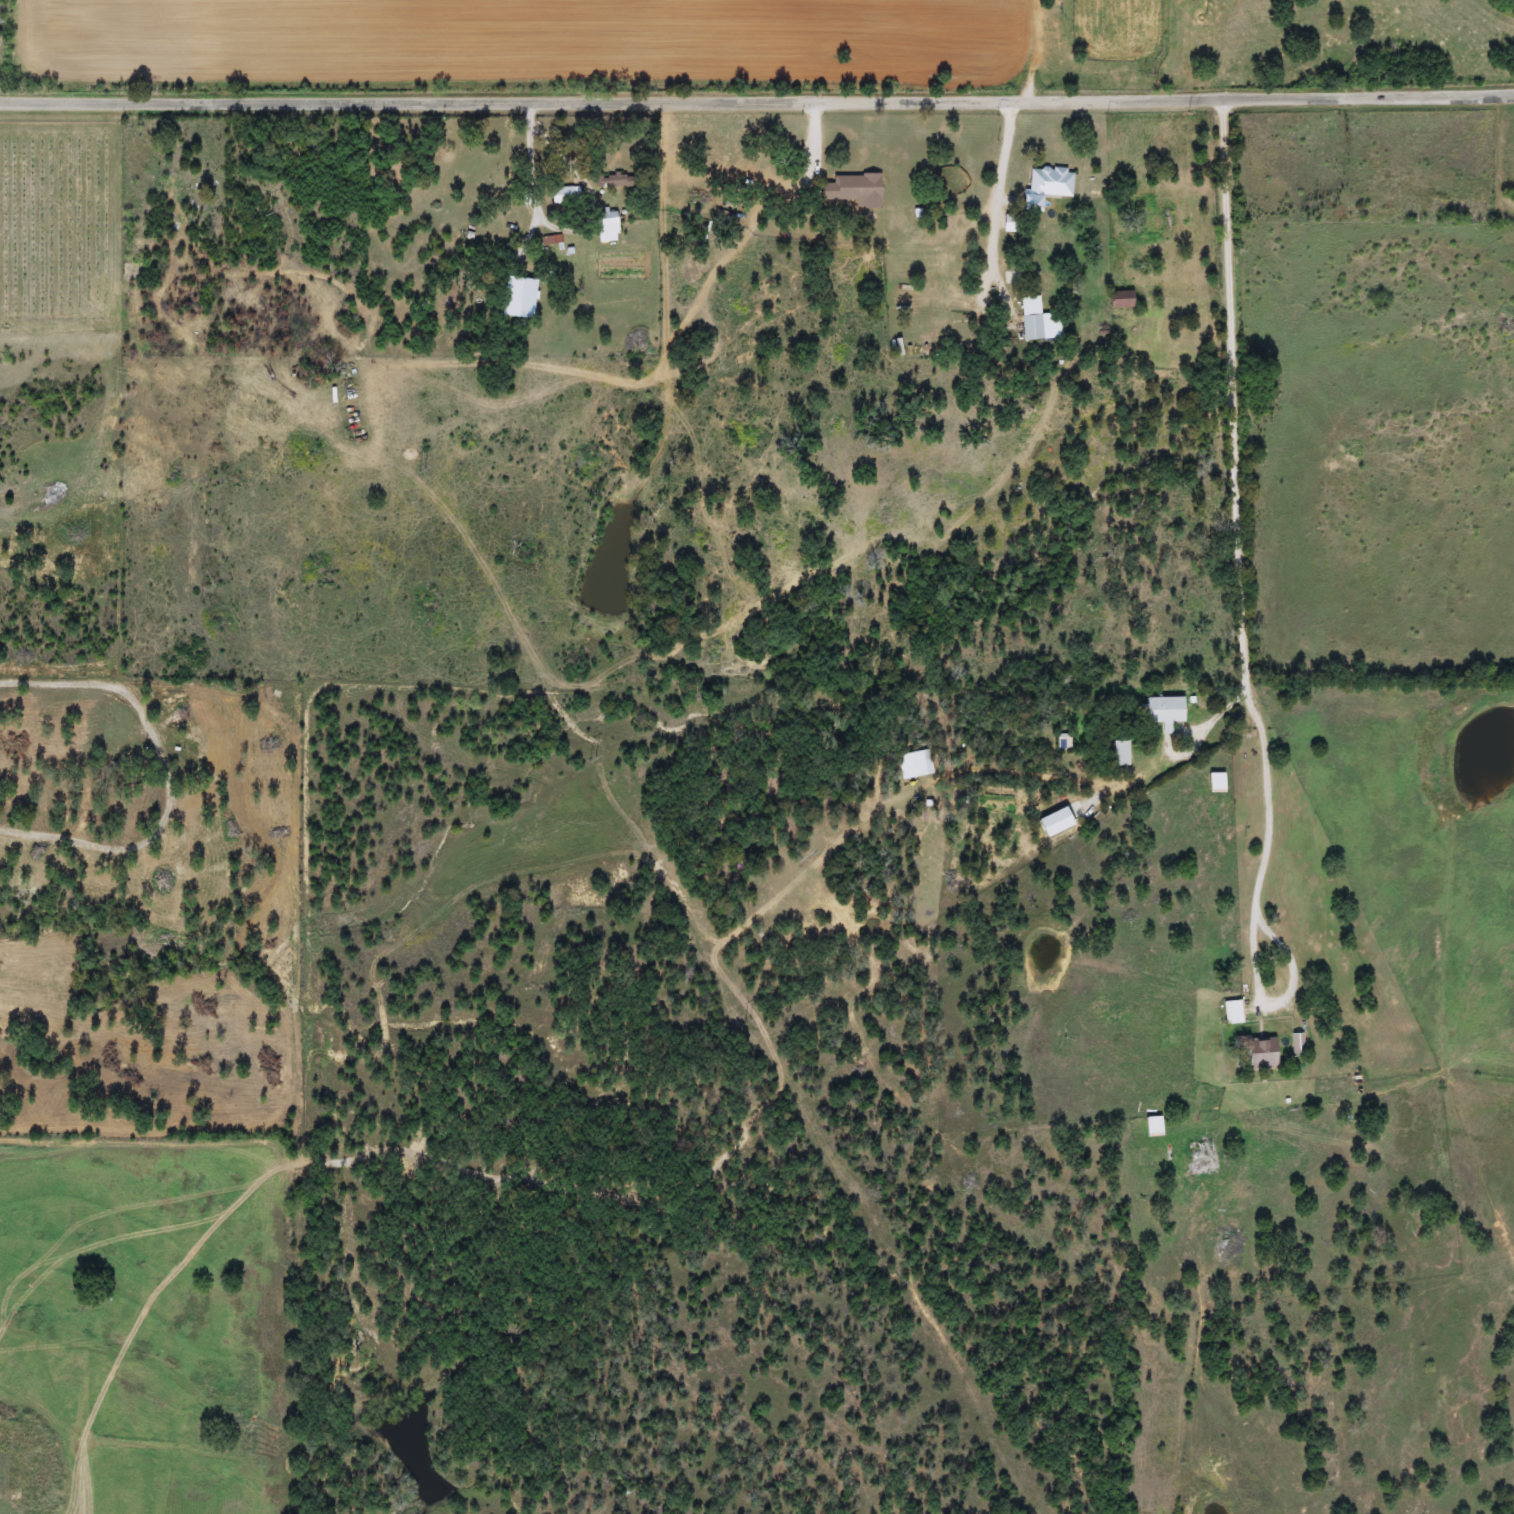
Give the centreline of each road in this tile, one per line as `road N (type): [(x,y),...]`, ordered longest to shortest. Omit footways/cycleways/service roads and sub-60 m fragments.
road 1 (tertiary): [(0,100),(1513,92)]
road 2 (residential): [(0,827),(112,851),(140,848),(154,842),(170,809),(160,744),(128,690),(91,679),(0,679)]
road 3 (residential): [(1278,935),(1254,908),(1258,977),(1269,999),(1283,1002),(1296,969),(1278,935)]

